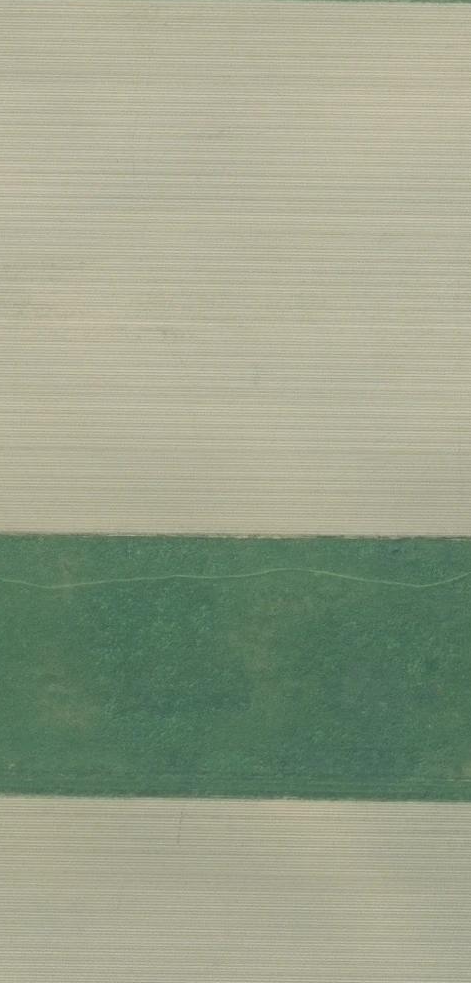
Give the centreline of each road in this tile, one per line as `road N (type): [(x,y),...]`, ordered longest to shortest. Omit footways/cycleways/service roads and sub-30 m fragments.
road 1 (track): [(470,784),(0,777)]

